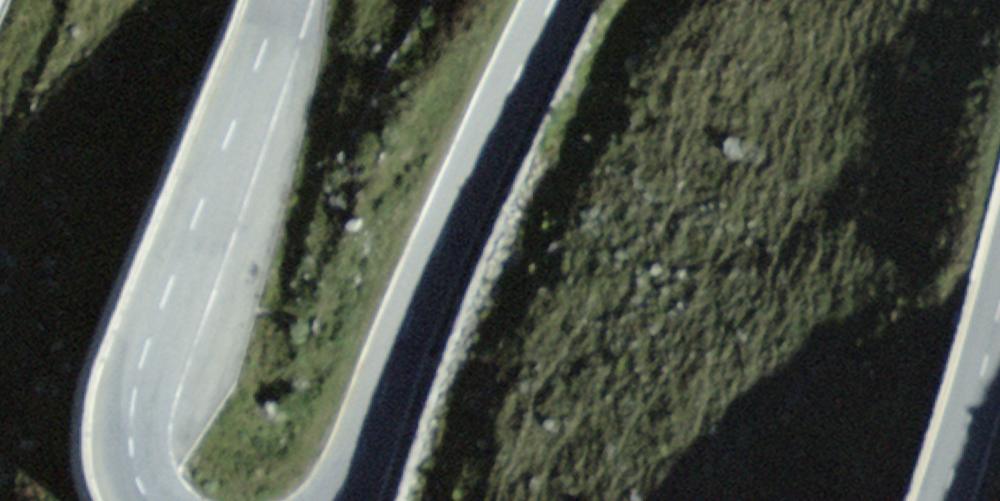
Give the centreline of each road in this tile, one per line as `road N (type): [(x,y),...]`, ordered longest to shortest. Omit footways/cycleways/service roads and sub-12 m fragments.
road 1 (secondary): [(553,0),(483,142),(336,500)]
road 2 (secondary): [(149,500),(129,455),(135,378),(281,0)]
road 3 (secondary): [(942,500),(999,311)]

